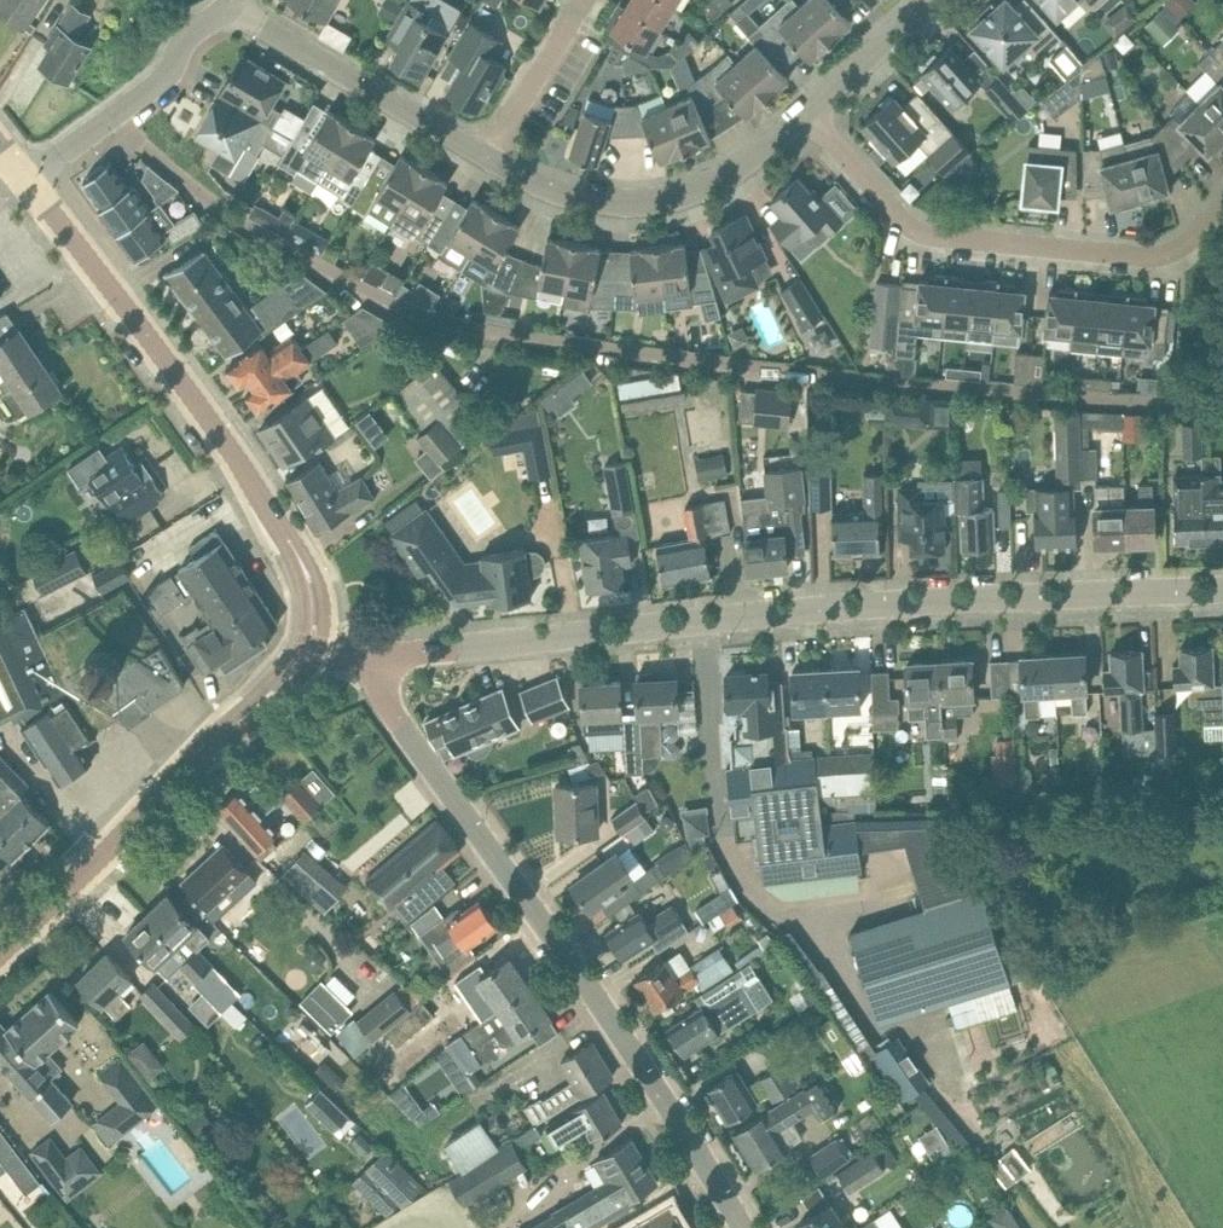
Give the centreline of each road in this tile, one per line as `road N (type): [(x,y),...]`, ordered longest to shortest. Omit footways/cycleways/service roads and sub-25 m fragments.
road 1 (tertiary): [(1222,590),(930,597),(456,647),(371,663)]
road 2 (residential): [(801,376),(488,337),(372,293),(226,214),(114,115)]
road 3 (tertiary): [(750,1227),(673,1097),(391,709),(371,663)]
road 4 (tertiary): [(310,644),(315,601),(290,542),(237,456),(28,181)]
road 5 (residential): [(821,119),(920,215),(944,226),(1178,242),(1222,203)]
road 6 (tertiary): [(0,949),(258,705),(310,644)]
road 7 (residential): [(492,163),(587,199),(634,205),(744,173),(821,119)]
road 8 (residential): [(1222,408),(914,386)]
road 9 (residential): [(229,6),(492,163)]
road 10 (residential): [(492,163),(587,0)]
road 11 (residential): [(821,119),(941,0)]
road 12 (residential): [(114,115),(166,77),(193,29),(229,6)]

